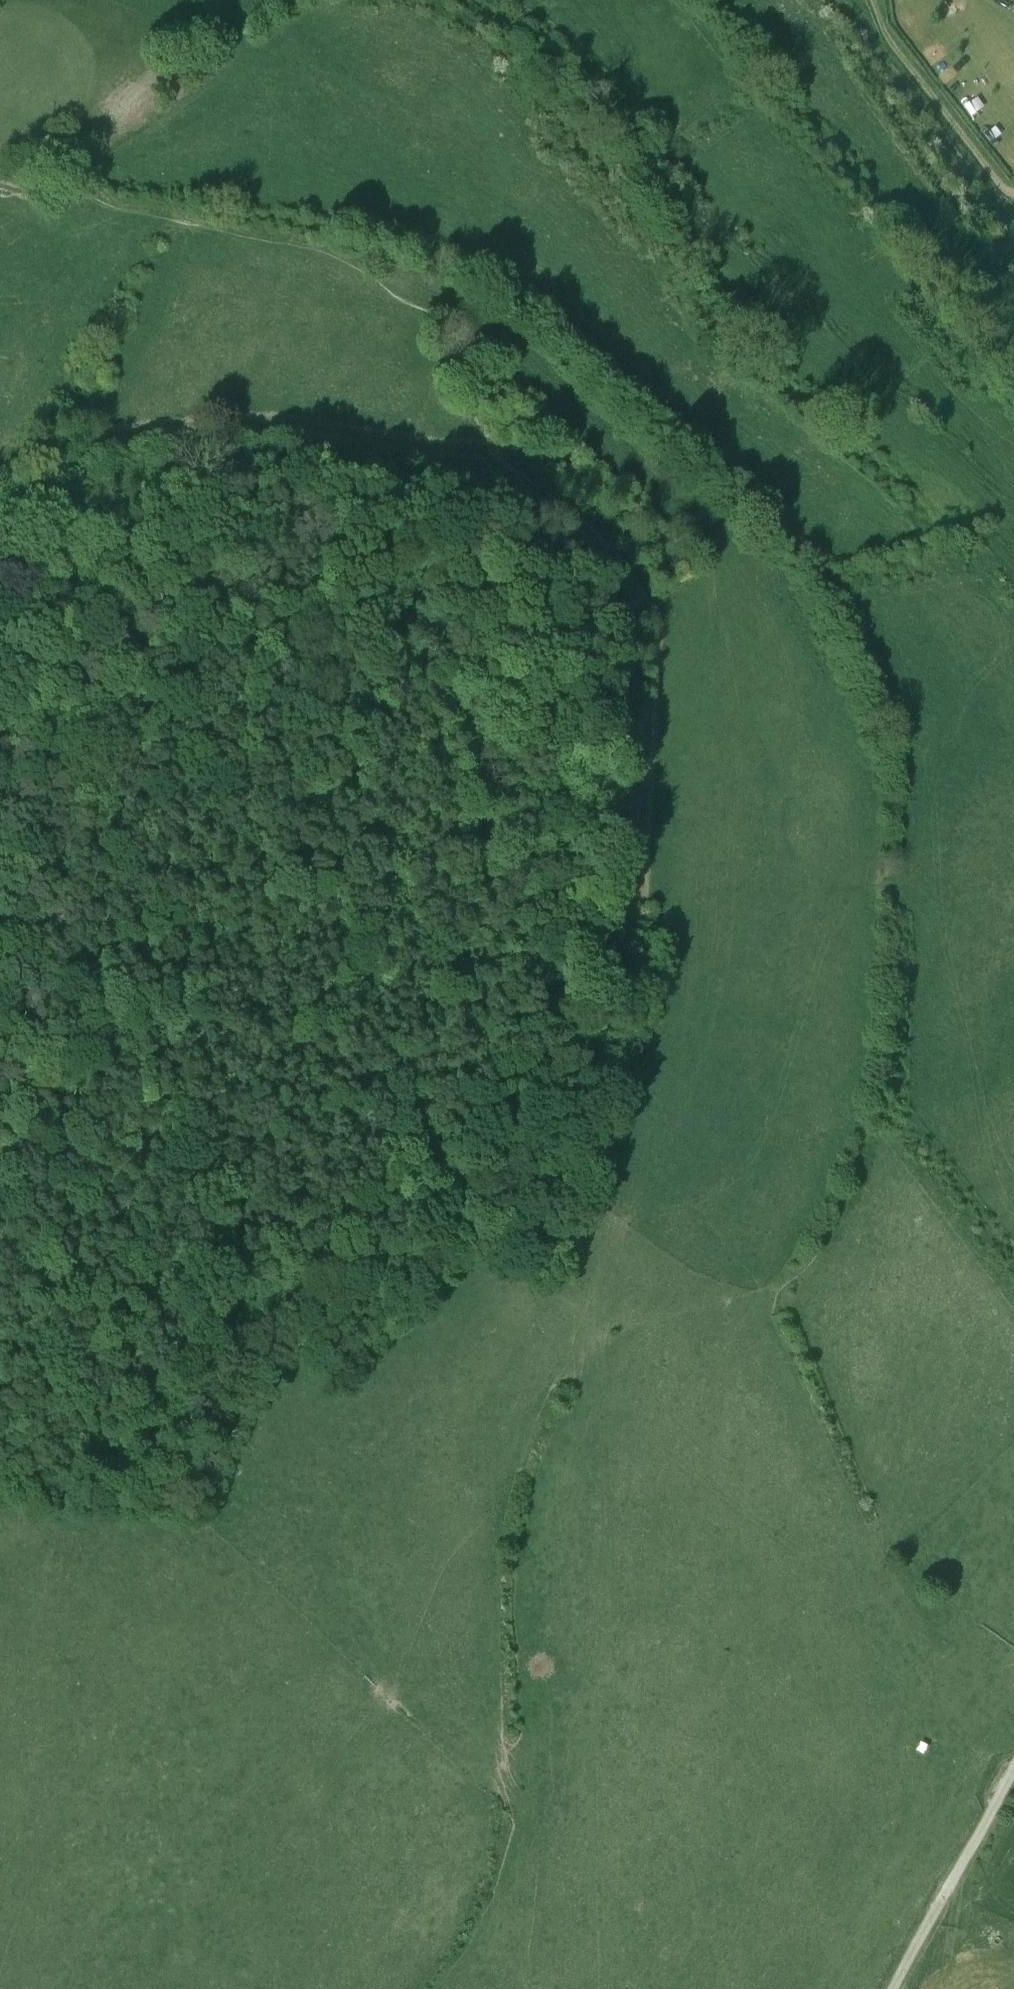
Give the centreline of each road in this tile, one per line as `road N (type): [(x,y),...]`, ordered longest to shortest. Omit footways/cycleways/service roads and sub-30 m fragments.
road 1 (track): [(607,940),(625,902),(645,813),(656,618),(610,546),(489,450),(313,423),(211,421),(116,432),(32,494),(0,476)]
road 2 (track): [(1013,1767),(894,1988)]

